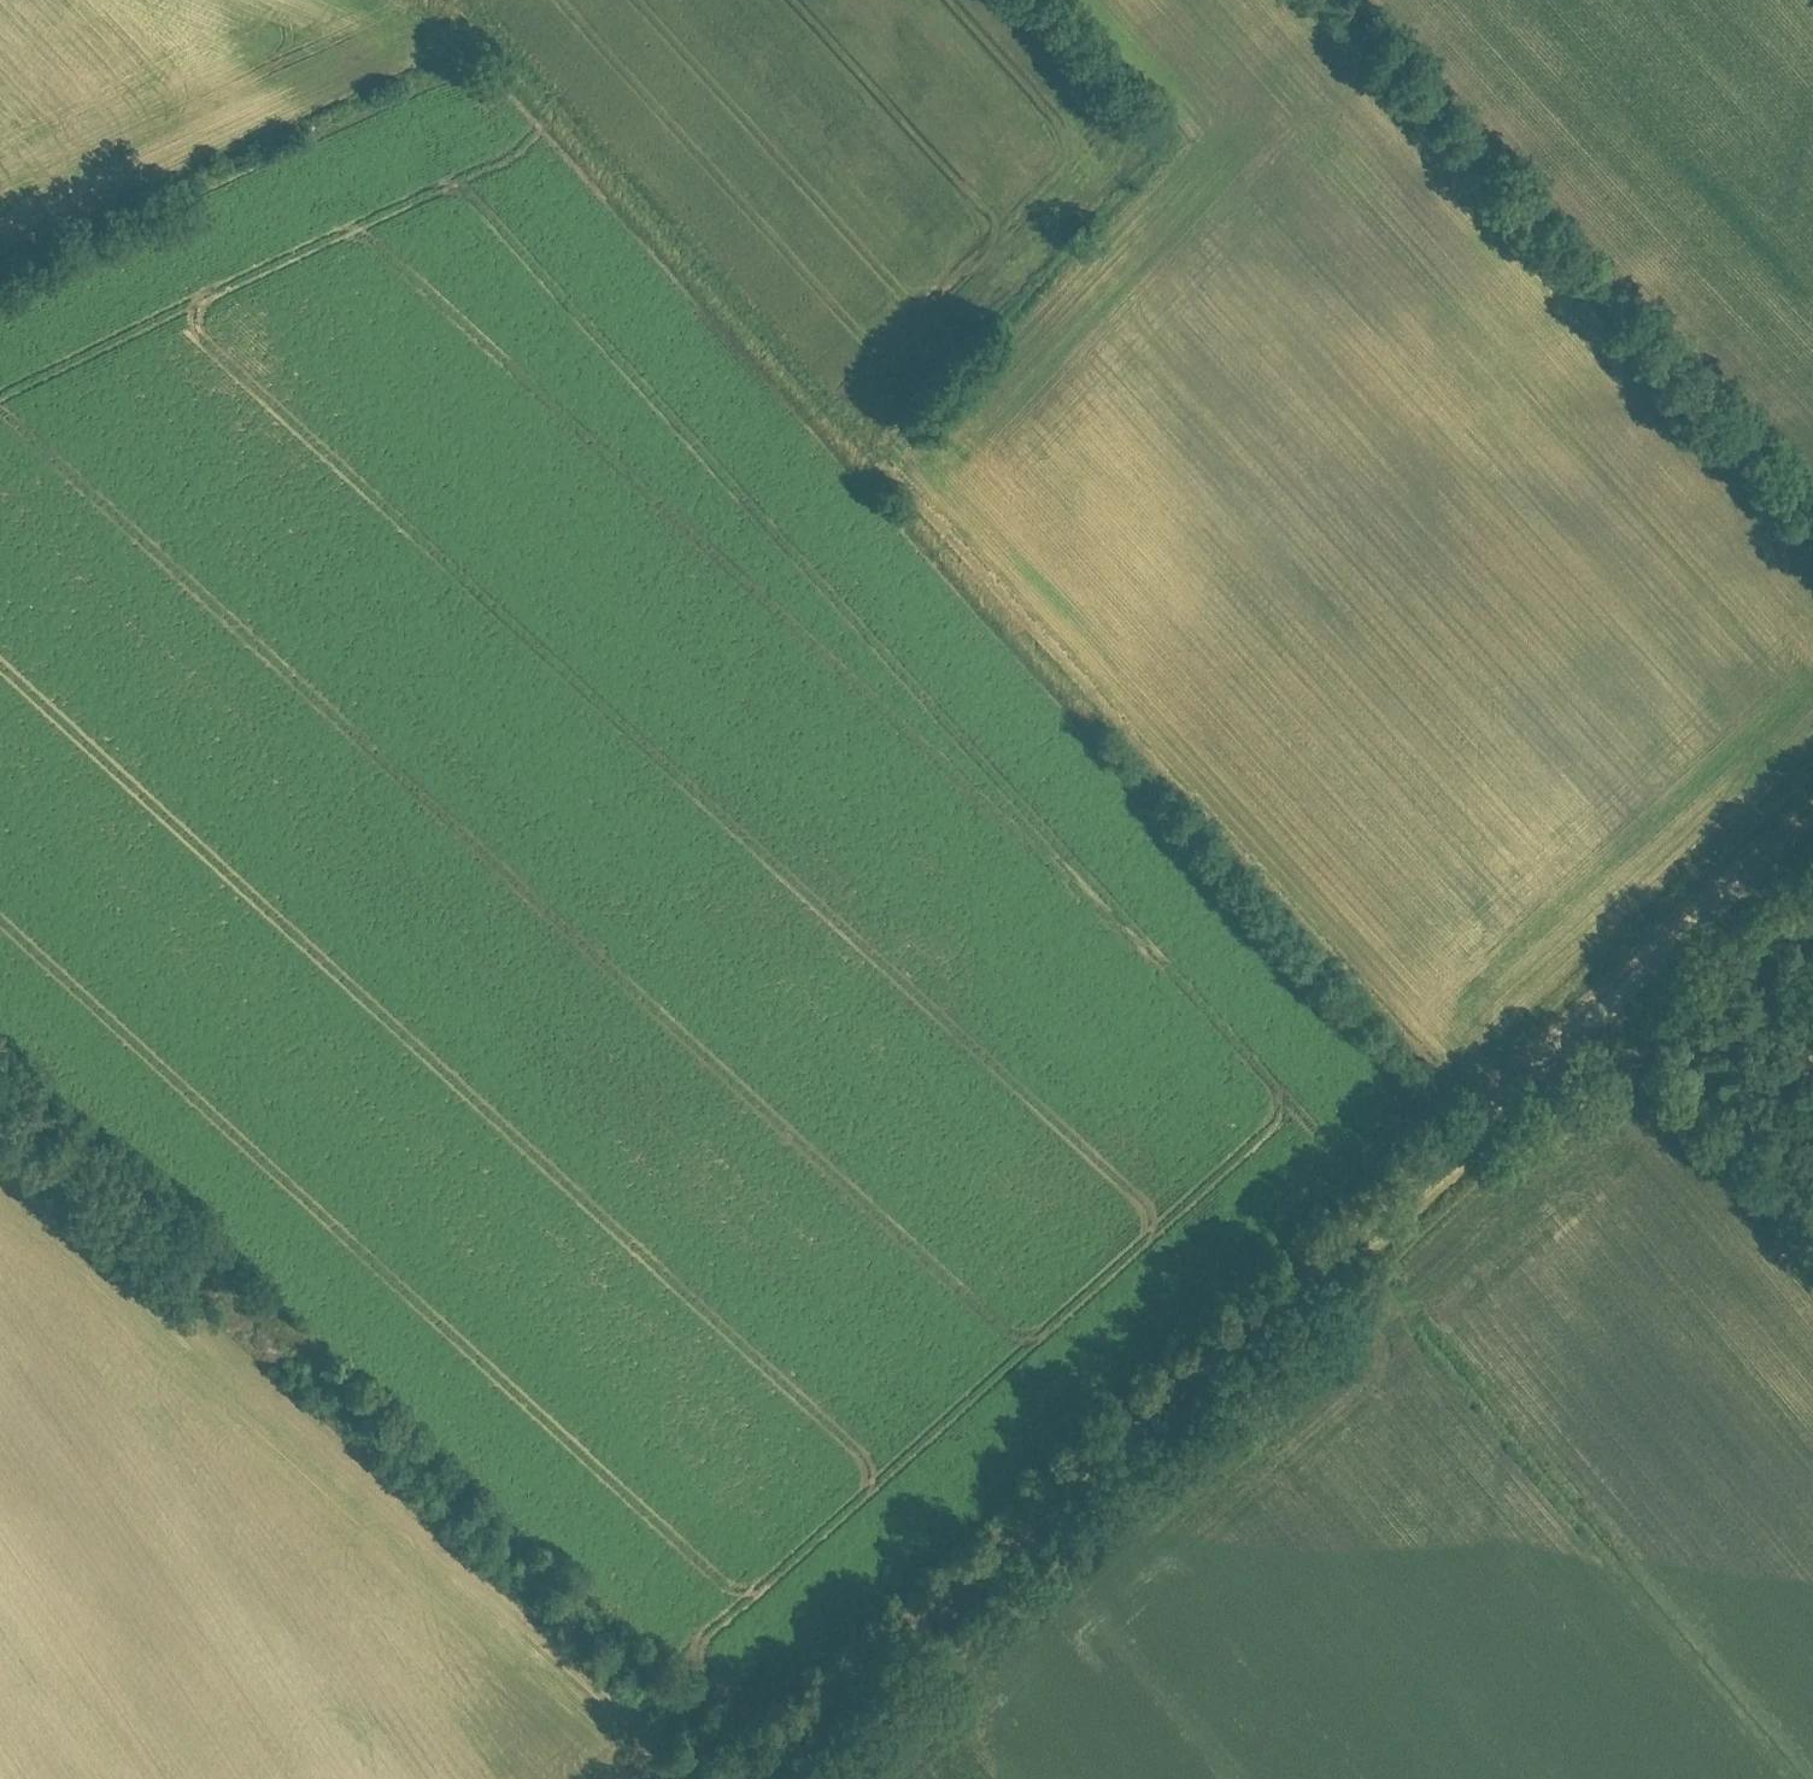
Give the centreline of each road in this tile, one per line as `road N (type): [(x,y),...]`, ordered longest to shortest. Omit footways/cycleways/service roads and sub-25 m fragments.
road 1 (residential): [(767,1778),(1812,833)]

